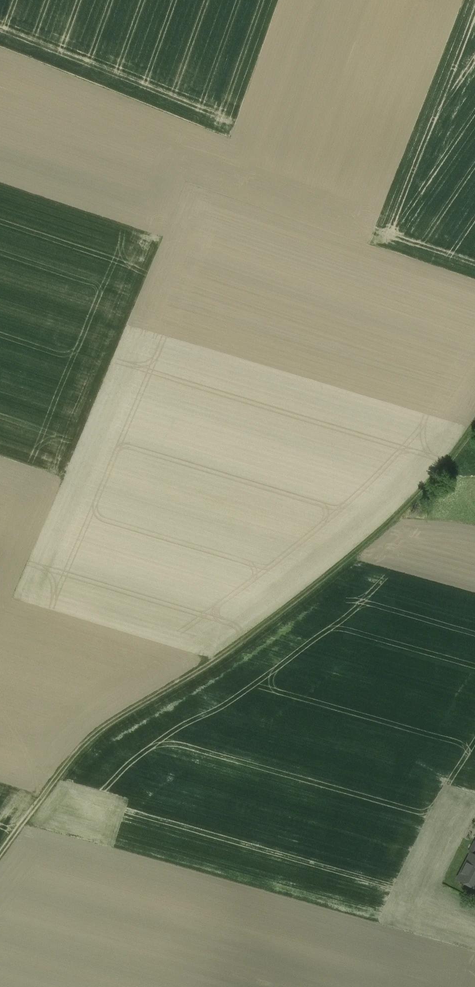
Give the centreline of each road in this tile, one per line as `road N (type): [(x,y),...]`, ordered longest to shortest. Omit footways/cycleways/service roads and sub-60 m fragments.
road 1 (track): [(0,850),(91,738),(208,666),(337,568),(407,505),(474,422)]

